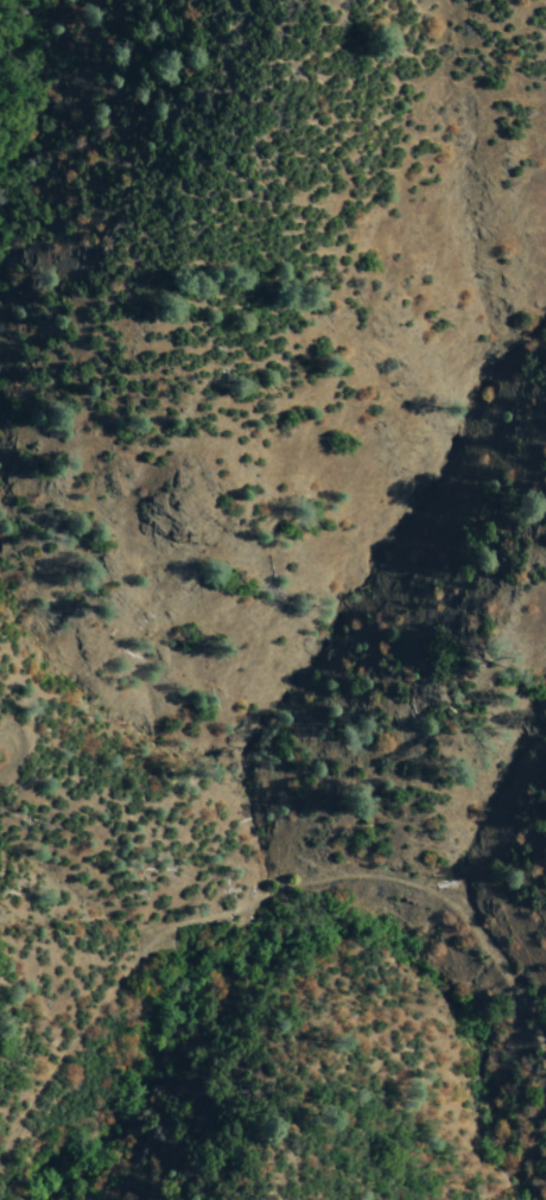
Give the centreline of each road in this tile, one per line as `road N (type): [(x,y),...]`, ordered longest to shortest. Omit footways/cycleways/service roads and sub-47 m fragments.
road 1 (residential): [(527,1088),(424,971),(326,945),(203,952),(106,1049),(25,1199)]

